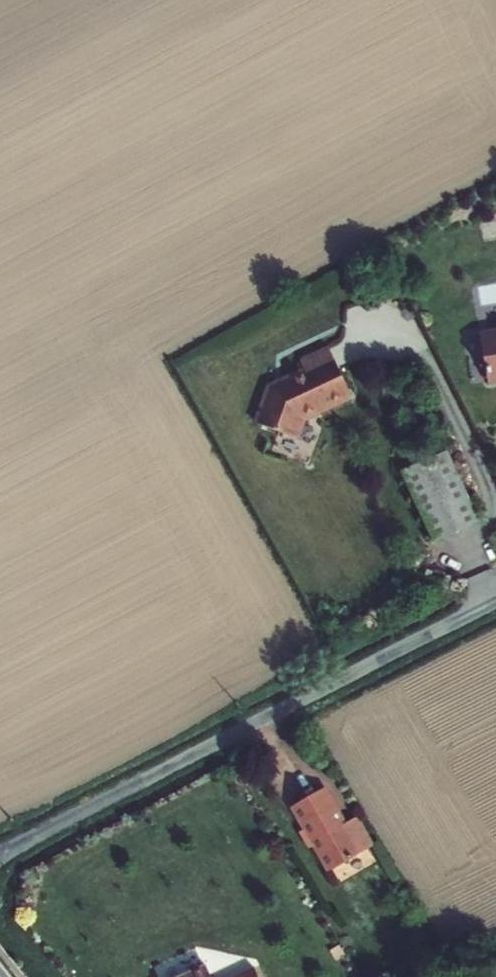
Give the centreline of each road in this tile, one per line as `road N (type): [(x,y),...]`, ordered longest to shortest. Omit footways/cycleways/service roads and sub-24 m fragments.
road 1 (unclassified): [(0,855),(495,602)]

